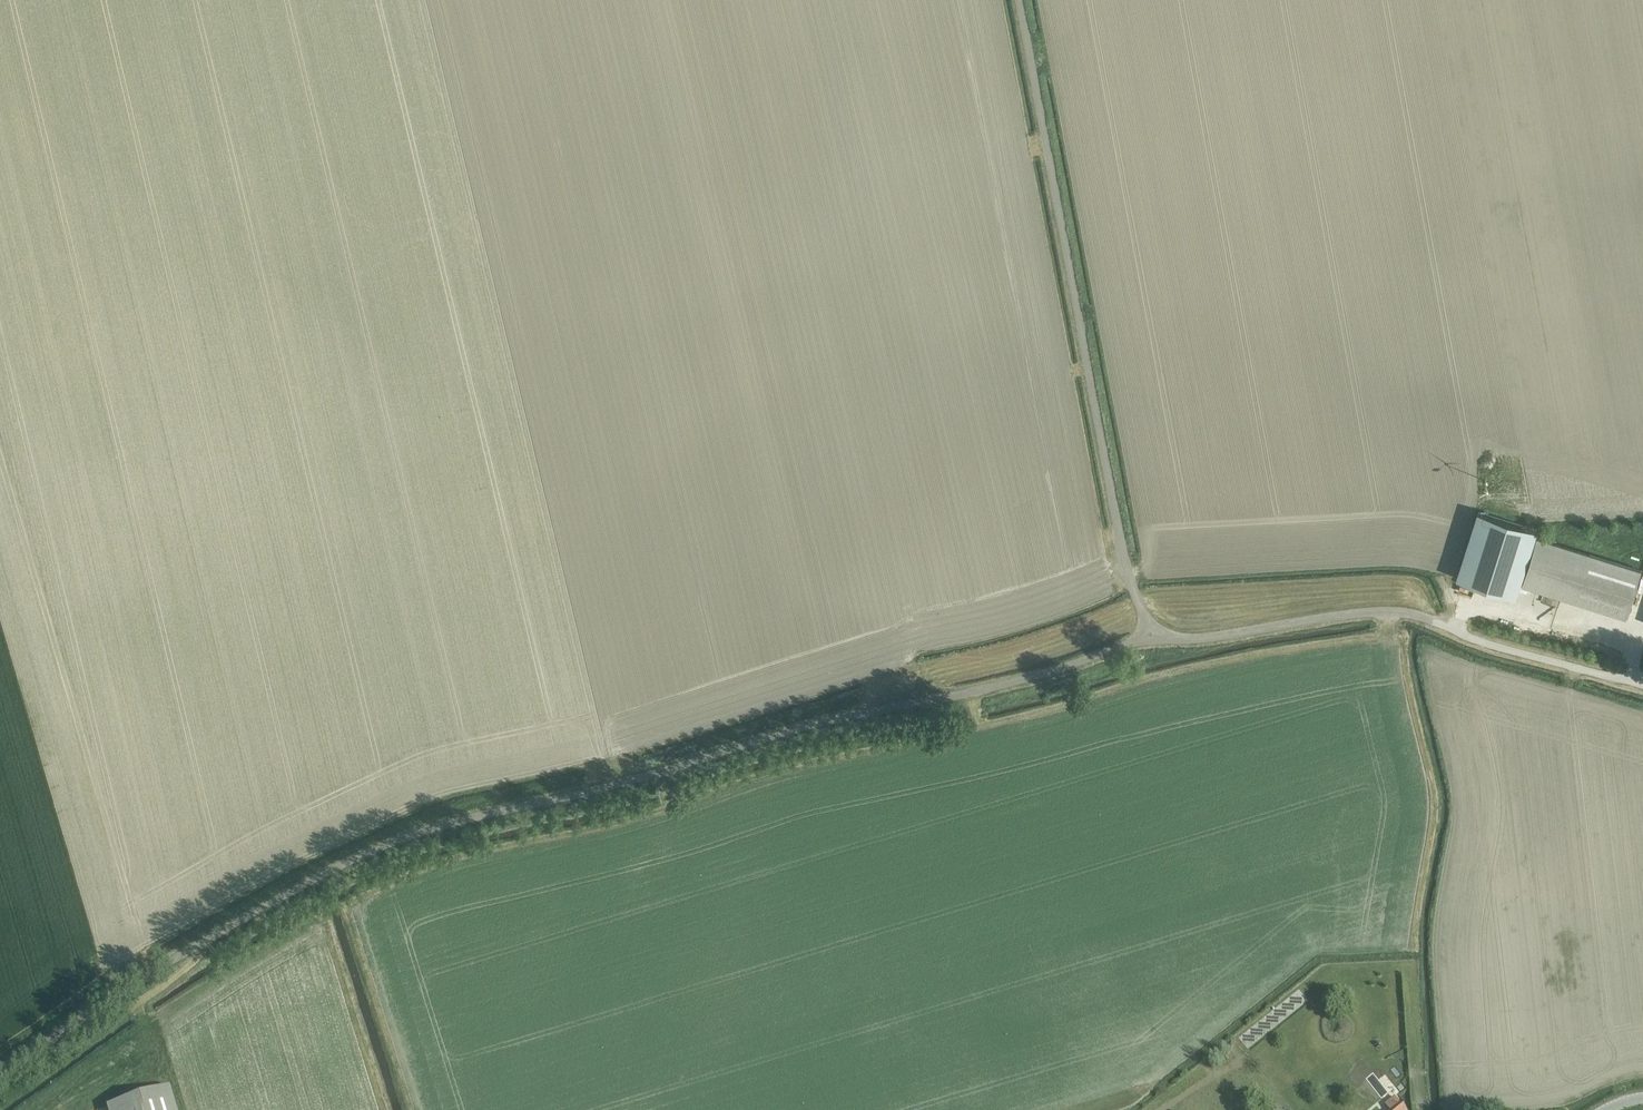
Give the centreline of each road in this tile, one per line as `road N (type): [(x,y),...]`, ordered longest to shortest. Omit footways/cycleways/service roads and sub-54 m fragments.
road 1 (track): [(0,1076),(143,978),(325,873),(400,843),(866,715),(1012,683),(1154,633)]
road 2 (track): [(1172,641),(1154,633),(1141,614),(1124,554),(1022,0)]
road 3 (unclassified): [(1642,683),(1405,612),(1172,641)]

